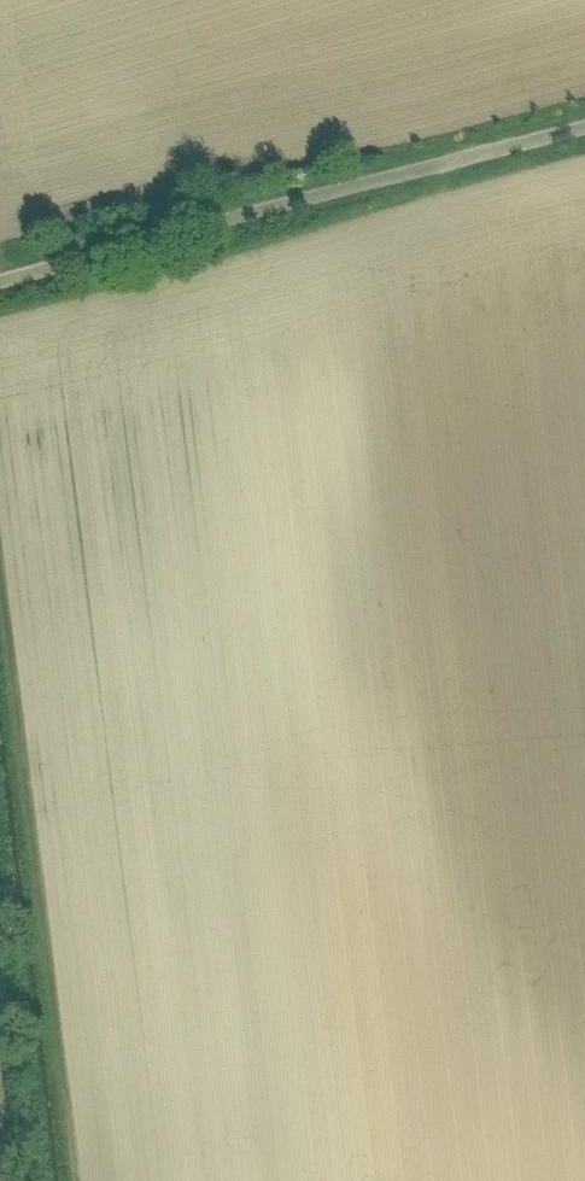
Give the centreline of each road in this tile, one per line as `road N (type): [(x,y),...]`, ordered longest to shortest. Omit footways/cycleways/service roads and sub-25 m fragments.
road 1 (unclassified): [(584,112),(0,265)]

